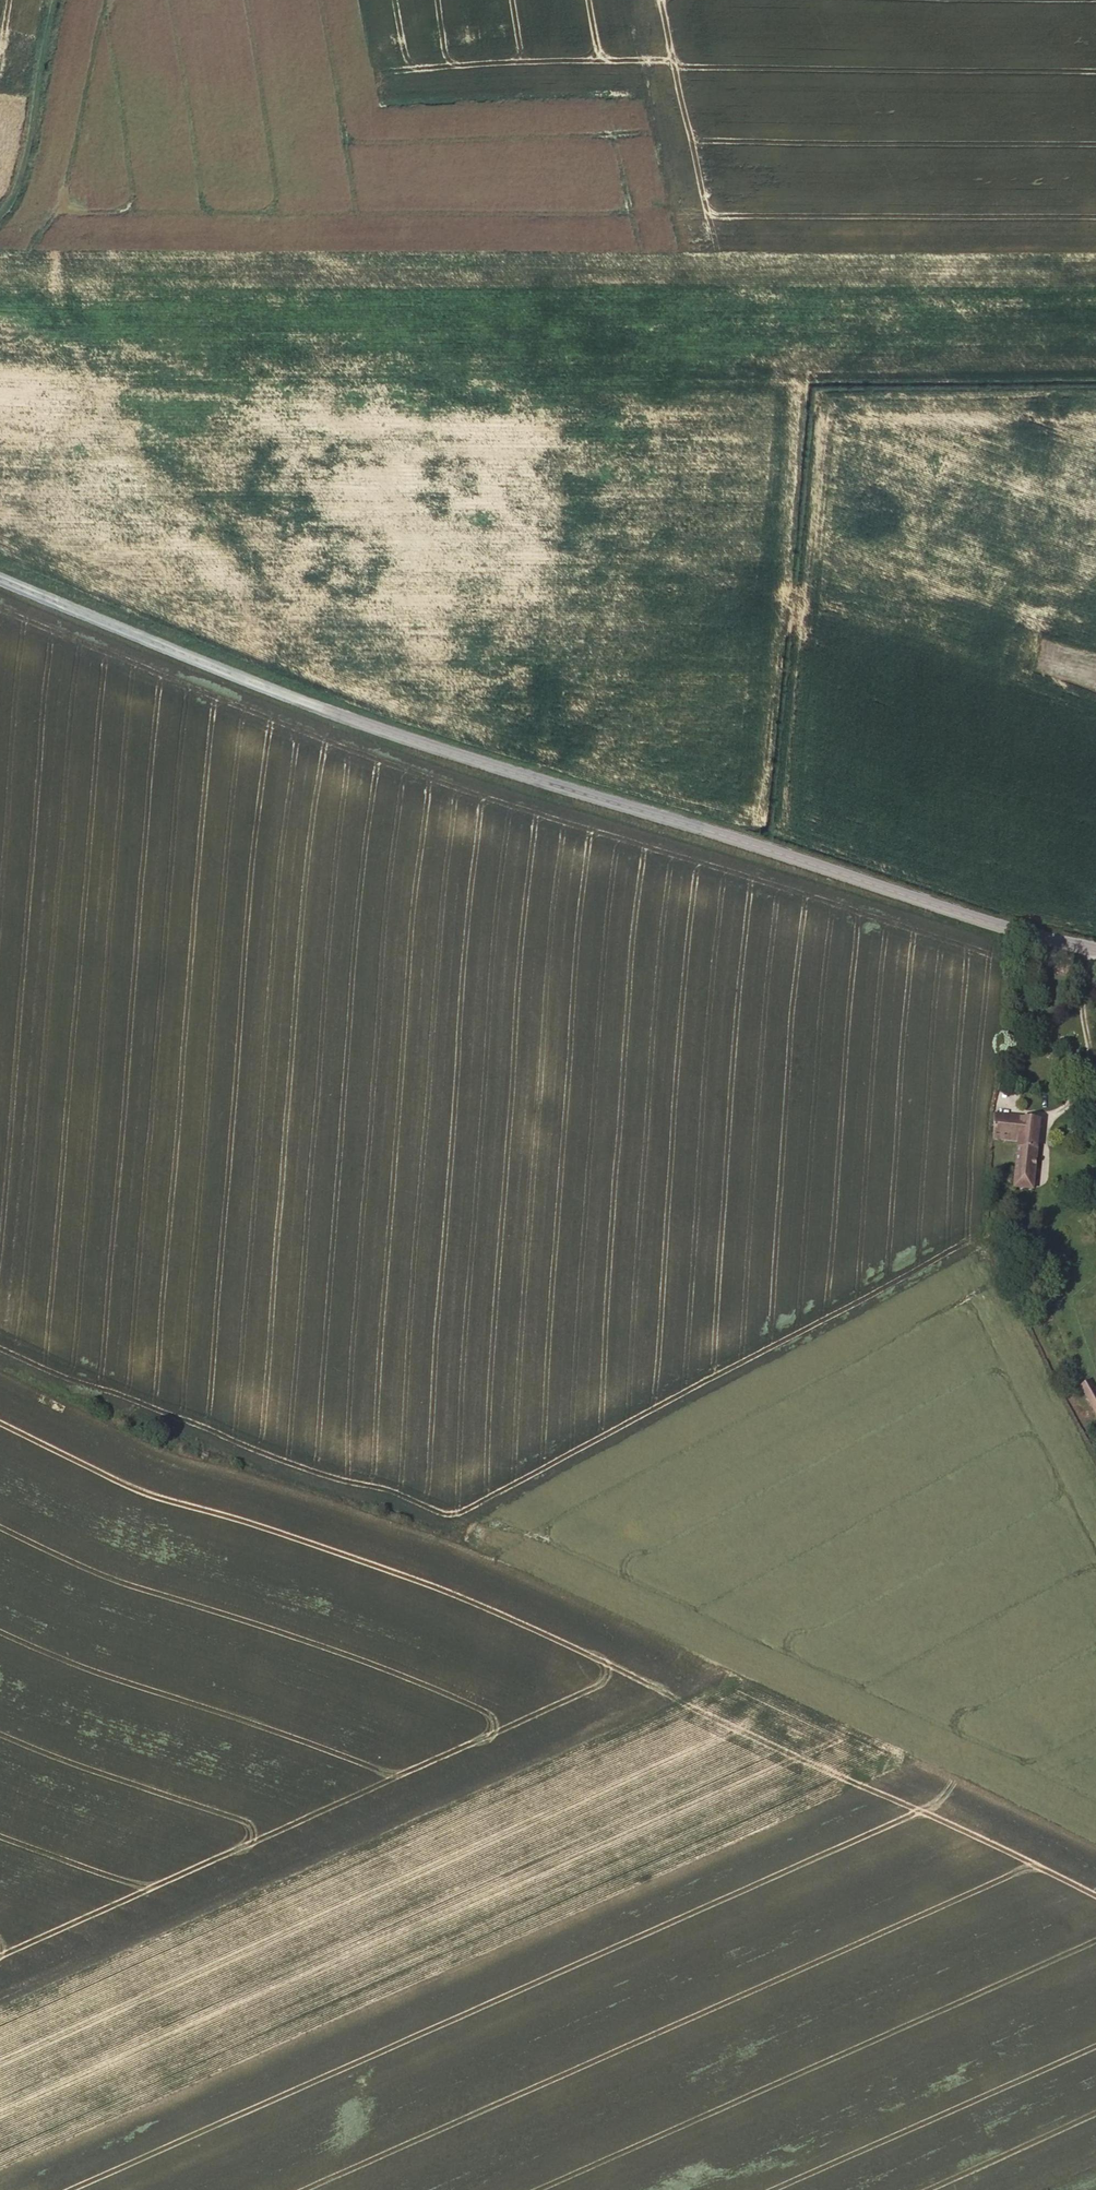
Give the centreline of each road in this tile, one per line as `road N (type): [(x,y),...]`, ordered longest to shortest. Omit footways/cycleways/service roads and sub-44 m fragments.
road 1 (tertiary): [(1095,948),(1016,930),(337,714),(0,578)]
road 2 (track): [(0,217),(19,195),(53,0)]

